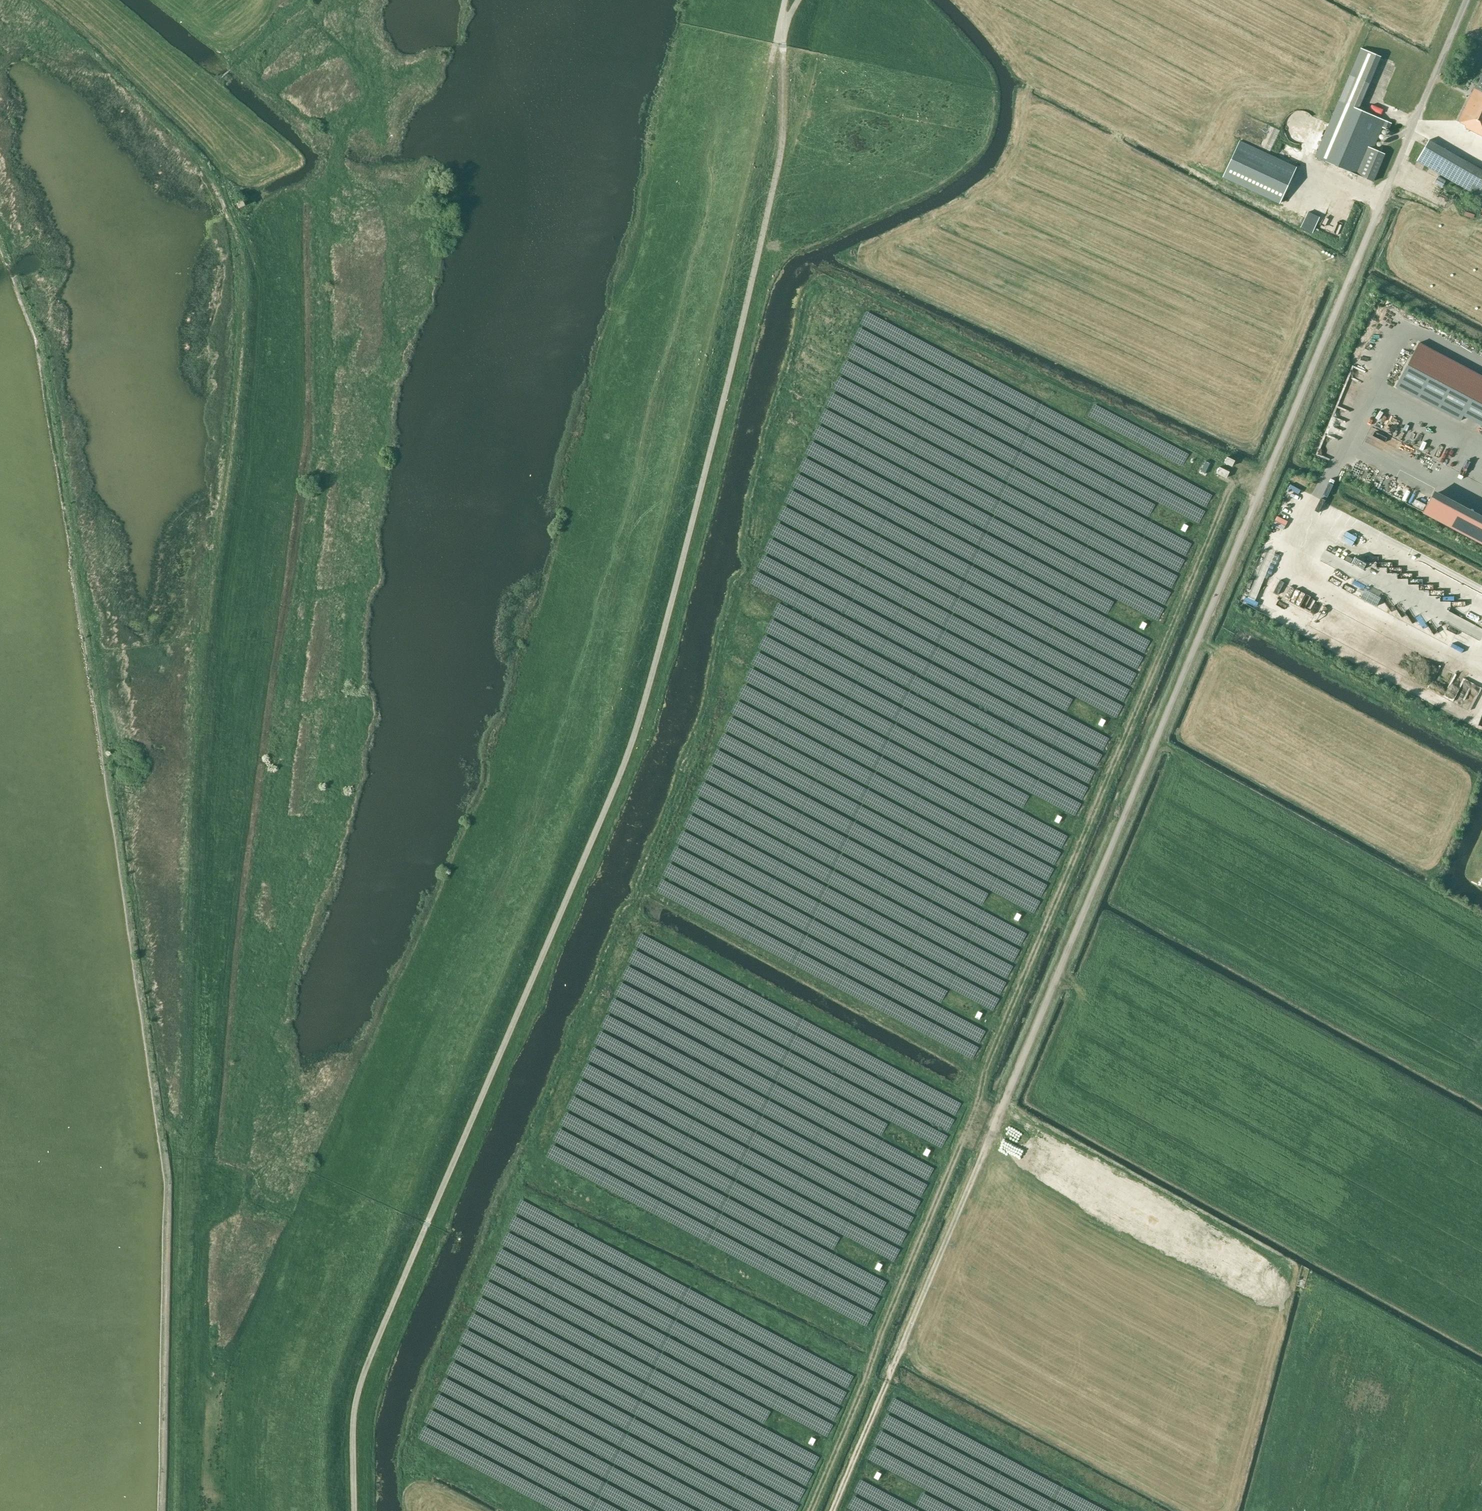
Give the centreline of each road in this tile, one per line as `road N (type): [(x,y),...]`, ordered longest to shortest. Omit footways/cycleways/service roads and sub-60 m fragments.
road 1 (unclassified): [(354,1510),(360,1382),(644,702),(779,161),(780,21)]
road 2 (unclassified): [(1007,1095),(1466,0)]

